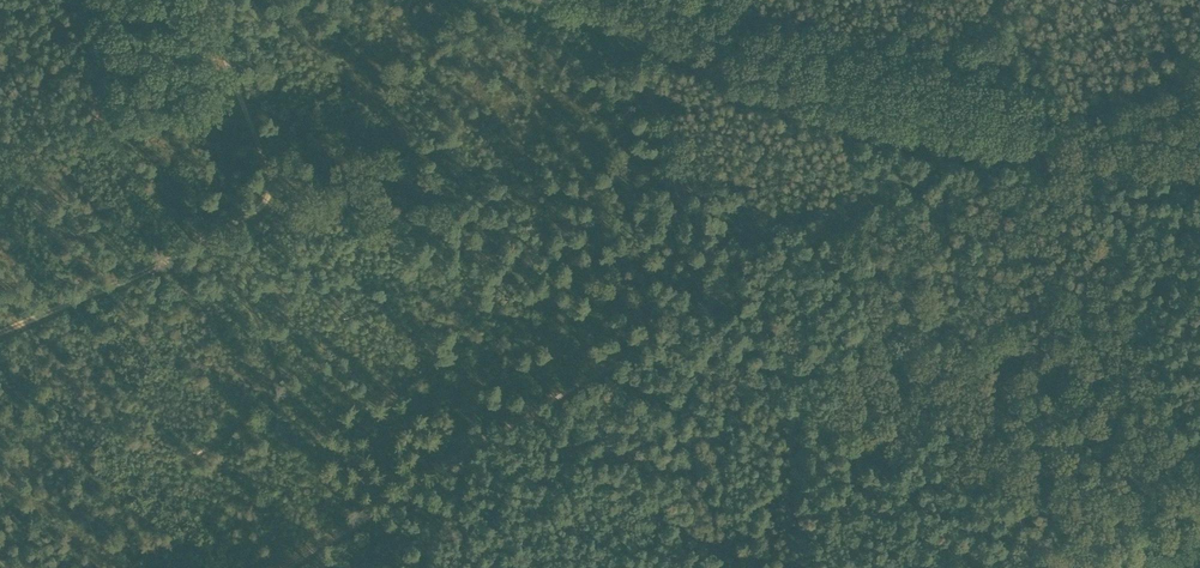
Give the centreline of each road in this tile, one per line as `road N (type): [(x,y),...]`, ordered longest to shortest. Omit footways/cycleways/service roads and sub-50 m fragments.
road 1 (track): [(676,62),(838,118),(1044,158)]
road 2 (track): [(0,333),(232,223)]
road 3 (track): [(232,223),(261,205),(270,178),(205,0)]
road 4 (track): [(232,223),(240,267),(233,285),(284,368),(286,389),(250,414)]
road 5 (track): [(1198,187),(1044,158)]
road 6 (track): [(1199,510),(1138,519),(1061,567)]
road 7 (track): [(547,0),(676,62)]

